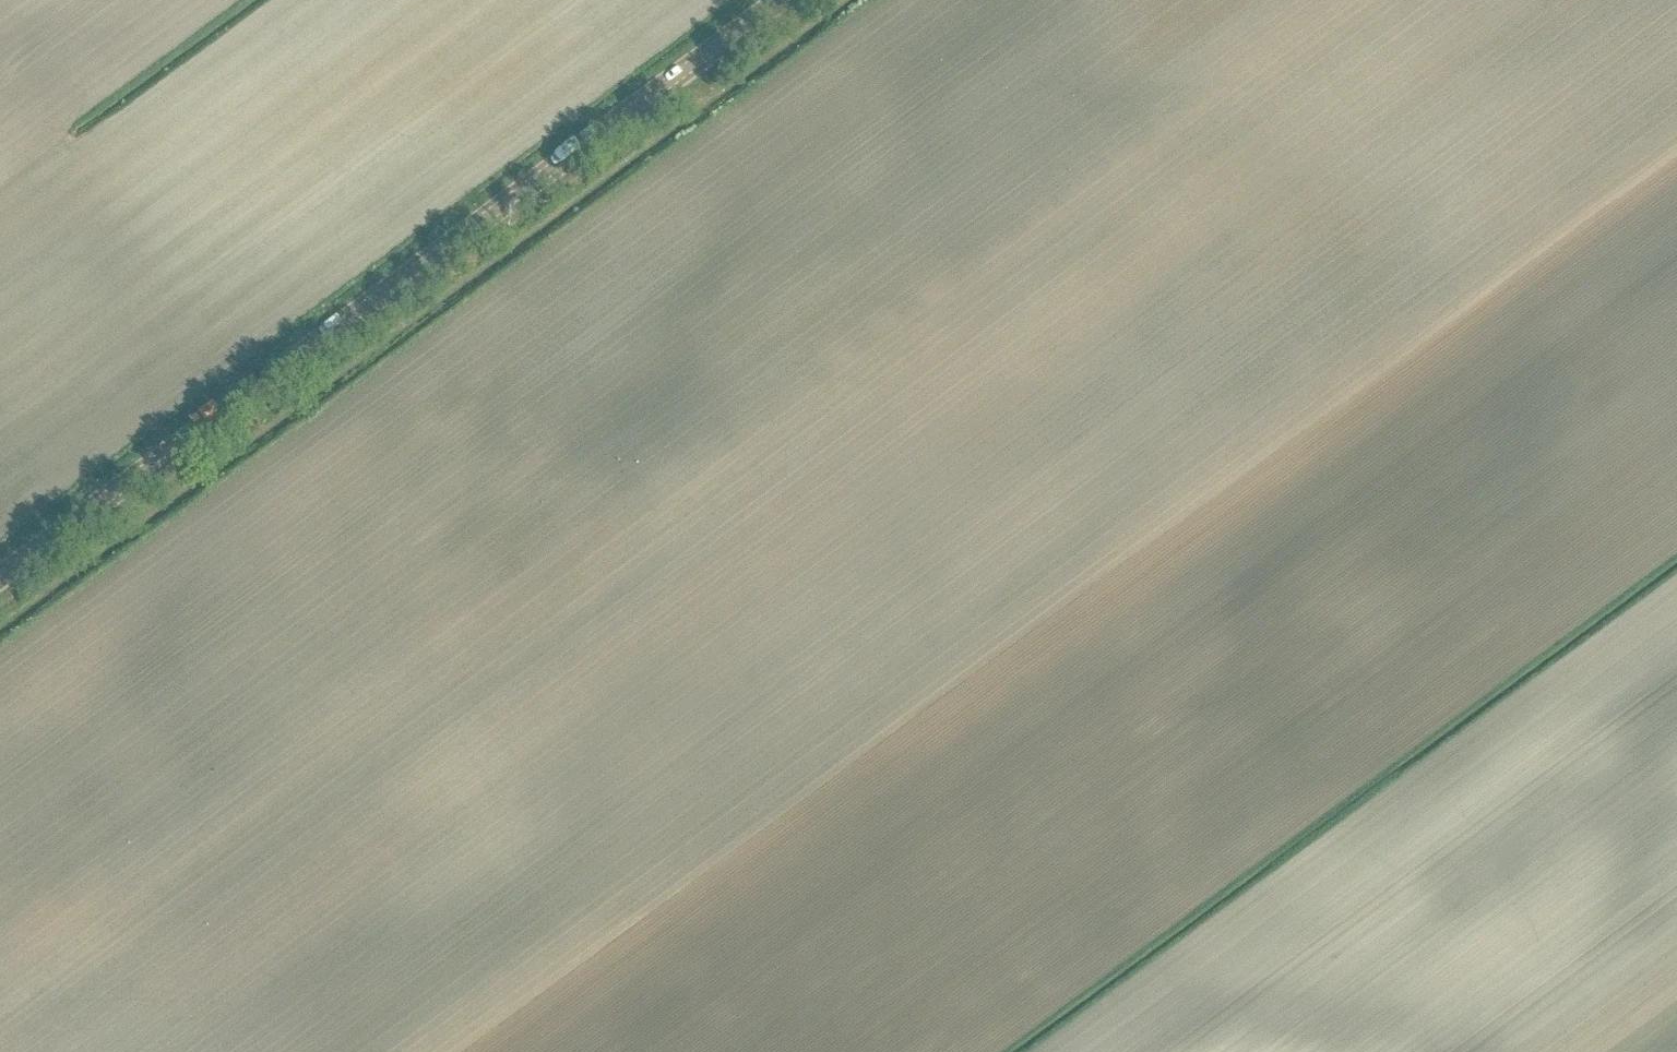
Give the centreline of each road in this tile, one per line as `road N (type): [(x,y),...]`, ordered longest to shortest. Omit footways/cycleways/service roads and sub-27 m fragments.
road 1 (tertiary): [(0,578),(782,0)]

